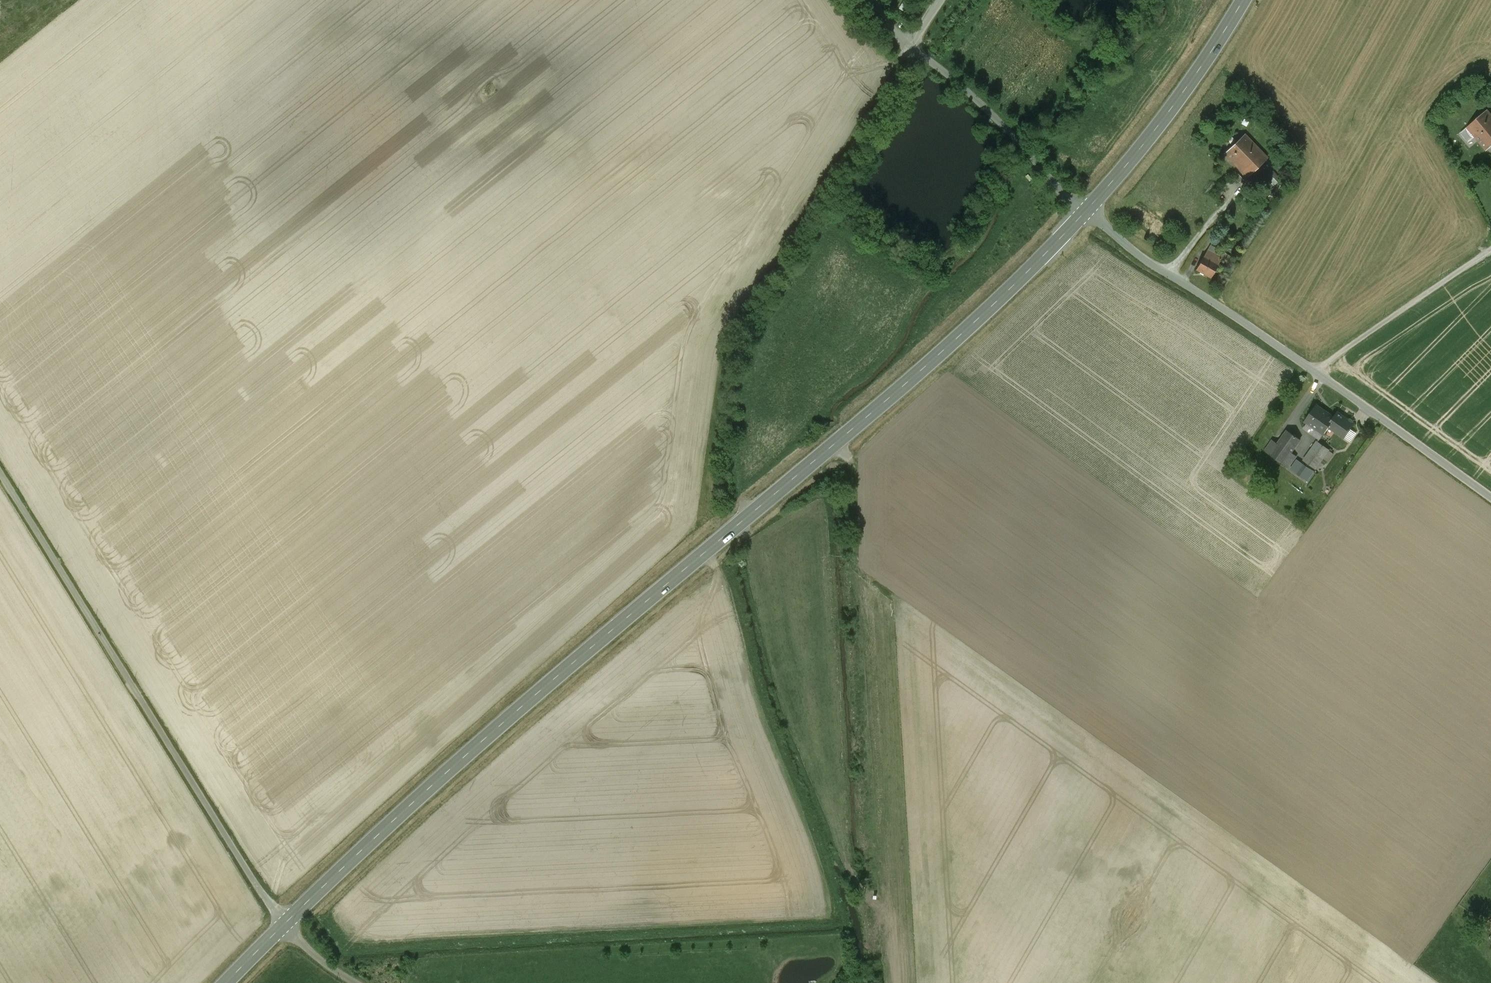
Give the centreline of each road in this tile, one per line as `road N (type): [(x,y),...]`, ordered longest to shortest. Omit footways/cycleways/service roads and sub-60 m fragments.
road 1 (secondary): [(1085,212),(952,342),(522,706),(283,926)]
road 2 (unclassified): [(0,472),(283,926)]
road 3 (unclassified): [(1085,212),(1490,498)]
road 4 (secondary): [(1243,0),(1160,124),(1085,212)]
road 5 (unclassified): [(910,46),(967,91),(1085,212)]

